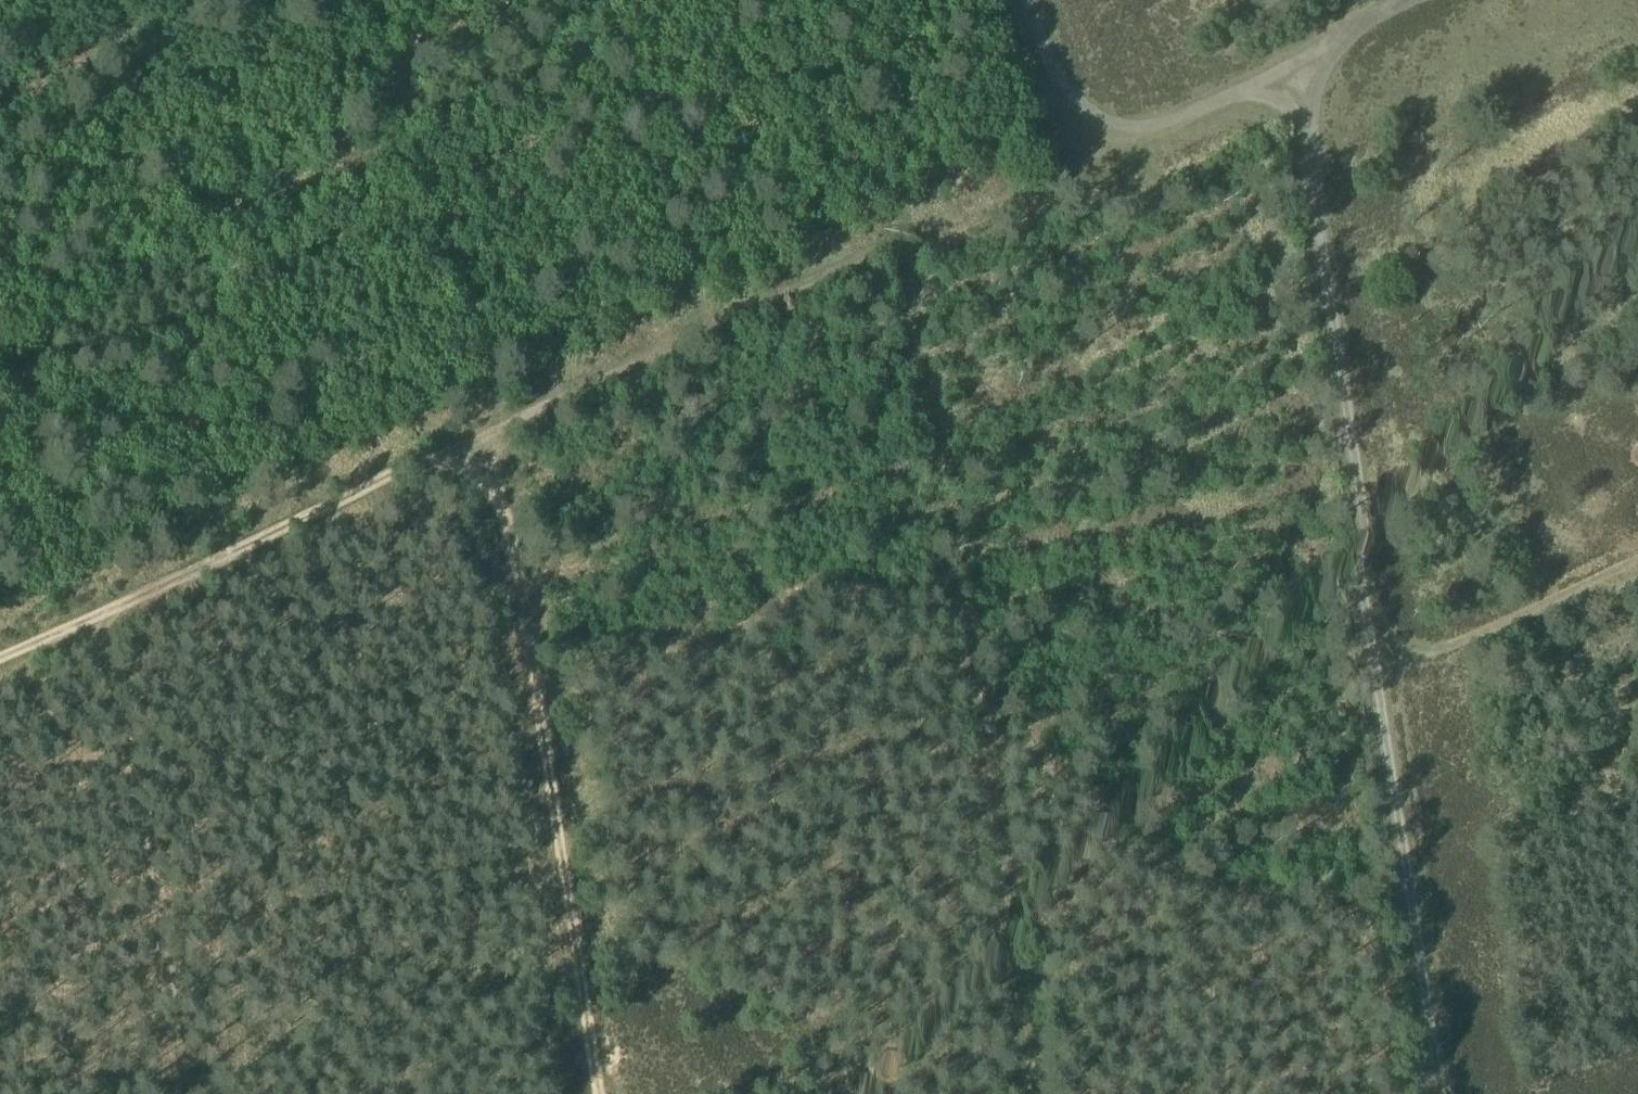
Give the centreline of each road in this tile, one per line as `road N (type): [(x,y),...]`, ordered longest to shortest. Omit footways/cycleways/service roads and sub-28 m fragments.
road 1 (track): [(1434,1093),(1273,79),(1112,155),(1062,144),(1013,0)]
road 2 (track): [(589,1093),(487,450),(0,680)]
road 3 (track): [(487,450),(1057,185)]
road 4 (track): [(84,640),(123,784),(173,1072)]
road 5 (track): [(1029,1093),(978,736)]
road 6 (track): [(1367,675),(1637,548)]
road 7 (track): [(84,640),(0,379)]
road 8 (track): [(1273,79),(1443,0)]

